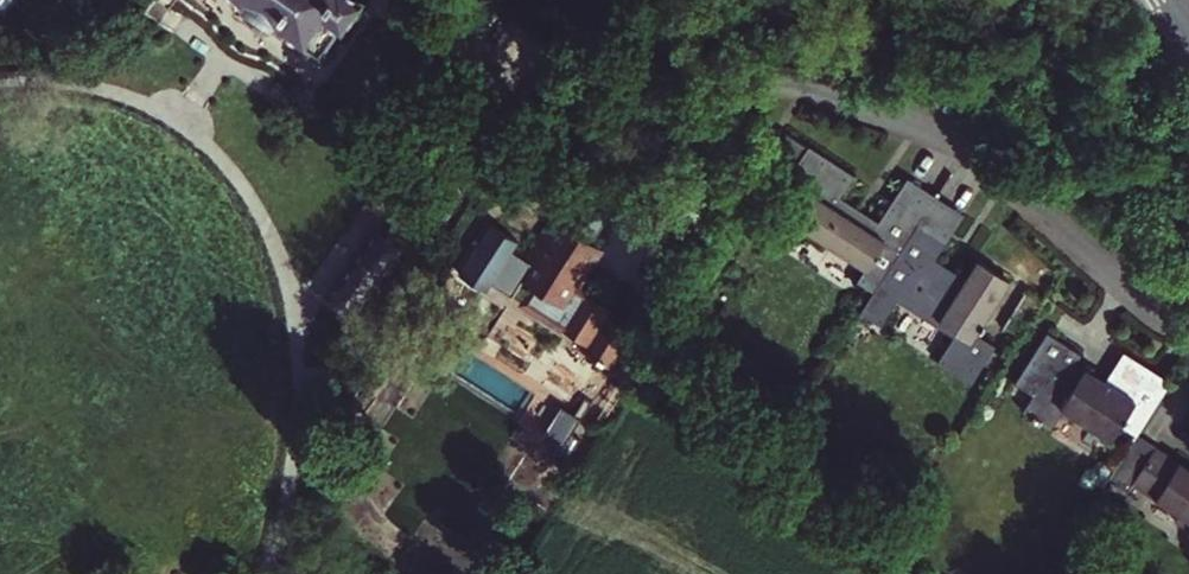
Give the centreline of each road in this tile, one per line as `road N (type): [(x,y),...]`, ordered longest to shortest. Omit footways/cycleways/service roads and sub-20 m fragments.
road 1 (track): [(0,88),(111,90),(162,108),(254,197),(283,256),(306,341),(301,506),(271,573)]

